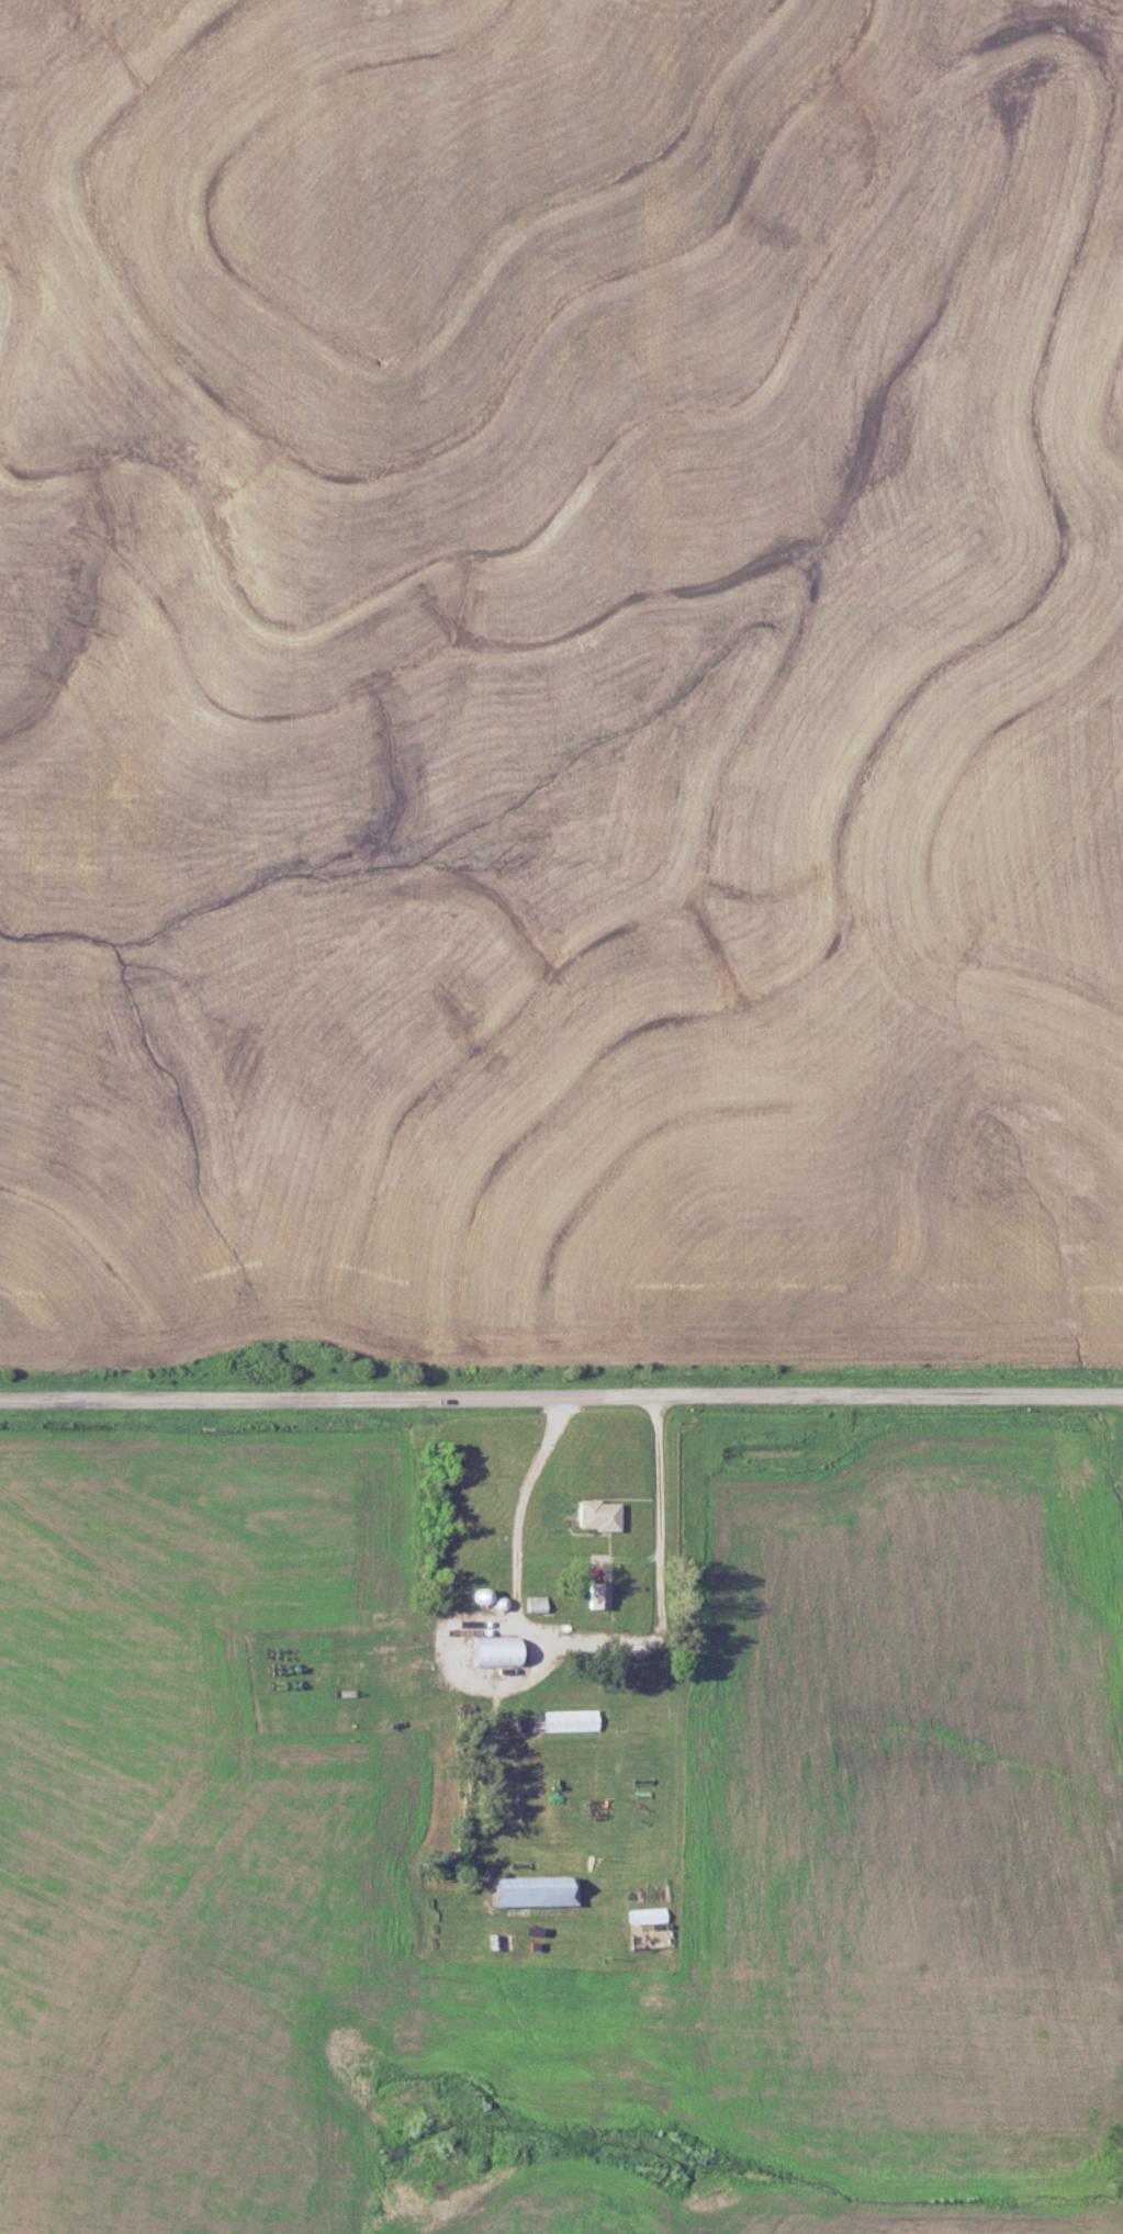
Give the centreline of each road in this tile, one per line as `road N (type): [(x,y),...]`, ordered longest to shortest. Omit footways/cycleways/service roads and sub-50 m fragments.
road 1 (residential): [(0,1396),(1122,1395)]

